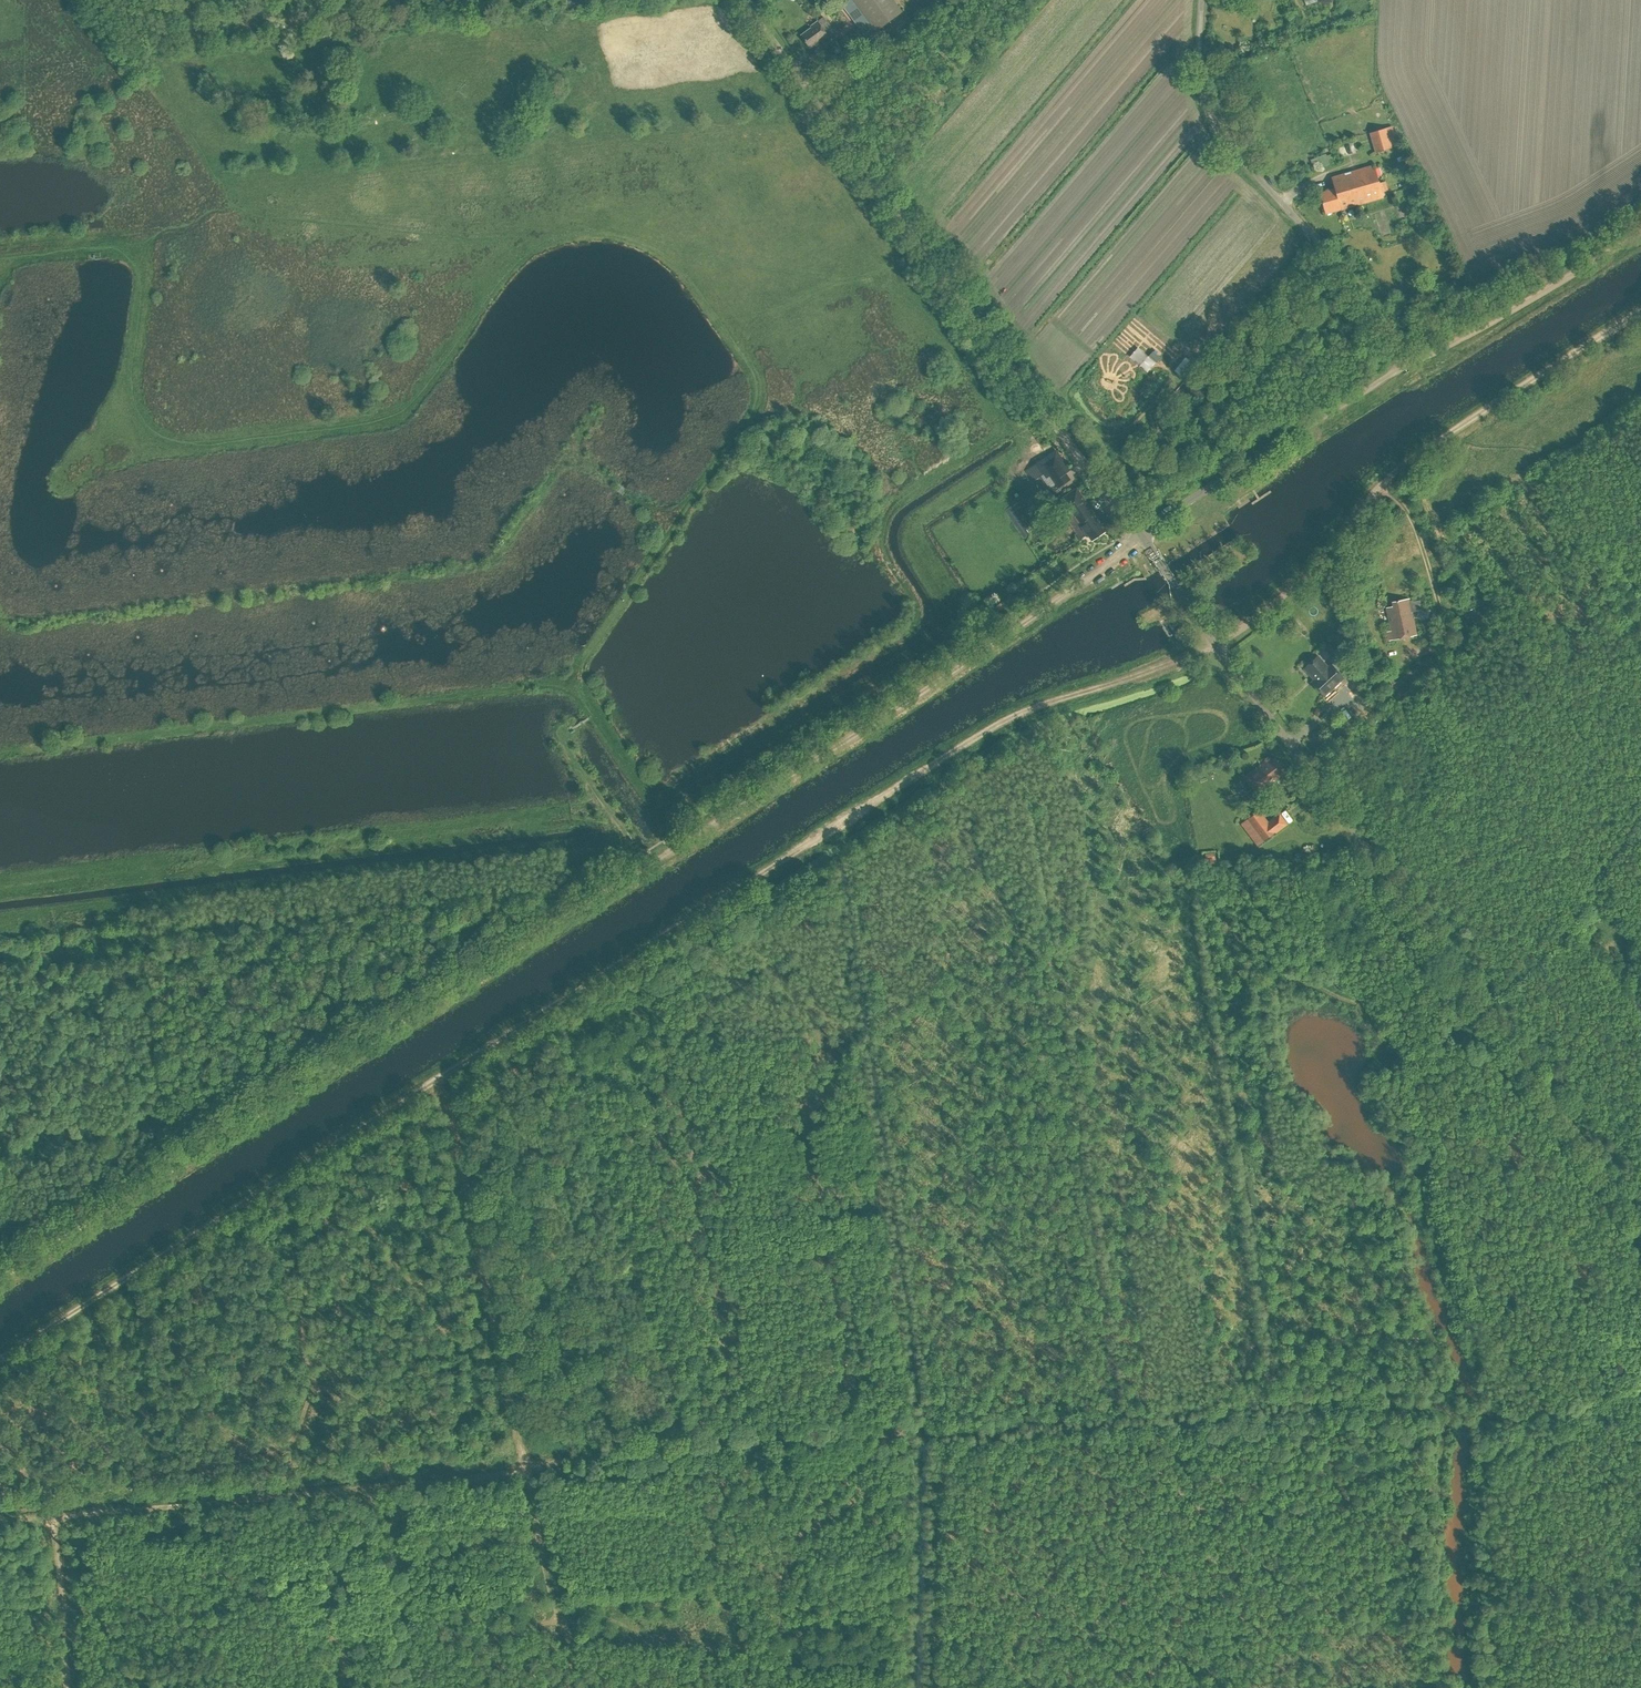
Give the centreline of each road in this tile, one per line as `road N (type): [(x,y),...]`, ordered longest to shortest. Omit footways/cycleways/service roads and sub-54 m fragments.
road 1 (track): [(0,1362),(972,738),(1020,713),(1216,643),(1299,580),(1418,453),(1640,311)]
road 2 (track): [(0,1276),(911,699),(1130,541)]
road 3 (unclassified): [(1640,1220),(1138,533)]
road 4 (unclassified): [(1138,533),(738,0)]
road 5 (track): [(910,1430),(824,834)]
road 6 (track): [(66,1687),(57,1518),(400,1485)]
road 7 (track): [(399,1687),(400,1485),(681,1452)]
road 8 (unclassified): [(1401,368),(1383,312),(1216,129),(1201,89),(1201,0)]
road 9 (track): [(529,1471),(442,1080)]
road 10 (unclassified): [(1138,533),(1401,368)]
road 11 (unclassified): [(1401,368),(1640,232)]
road 12 (track): [(1453,1411),(1526,1416),(1640,1390)]
road 13 (track): [(782,1441),(910,1430)]

